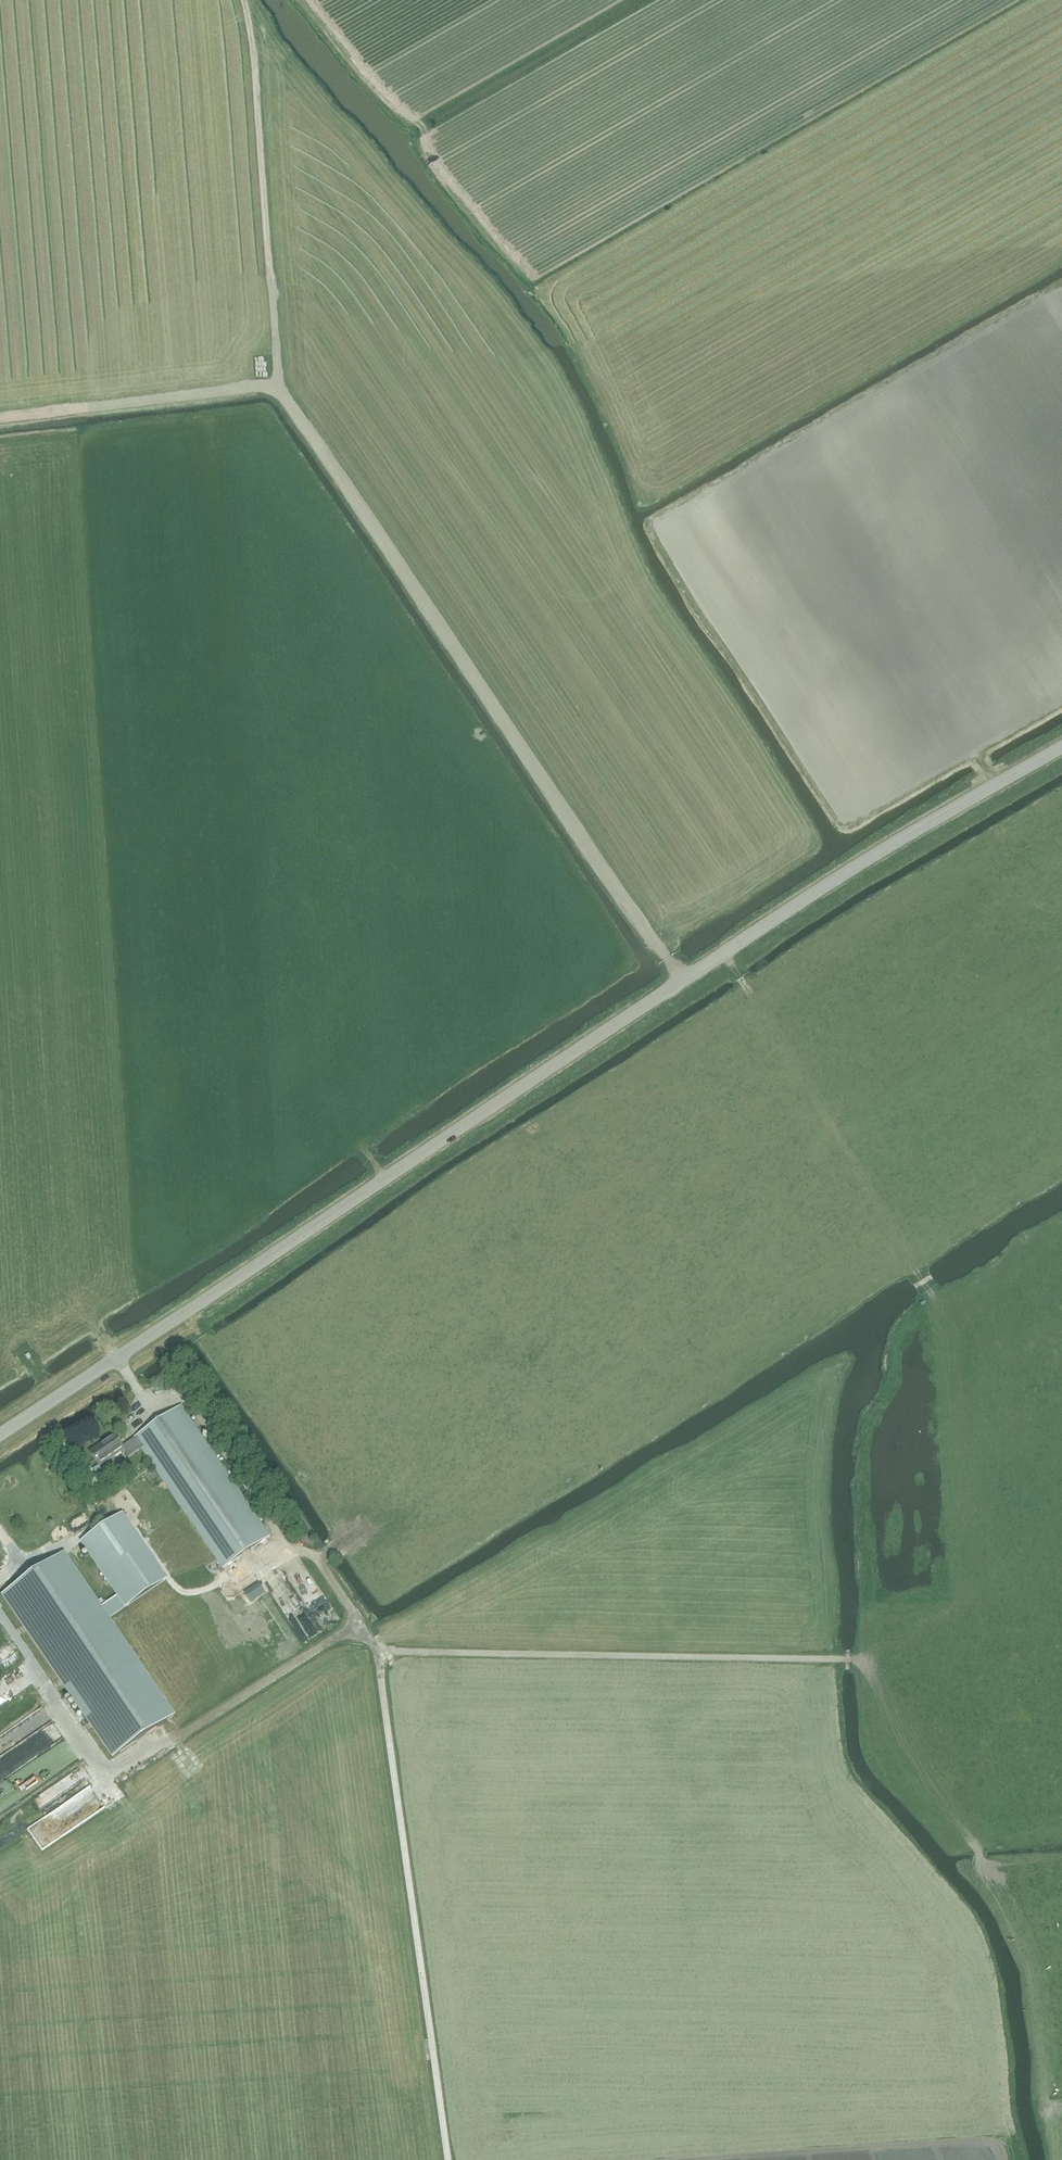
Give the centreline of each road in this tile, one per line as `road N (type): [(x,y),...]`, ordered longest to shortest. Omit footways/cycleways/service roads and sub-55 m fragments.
road 1 (unclassified): [(0,1434),(723,953),(1061,746)]
road 2 (track): [(237,0),(272,386),(645,942),(681,981)]
road 3 (track): [(919,1277),(863,1172),(723,953)]

